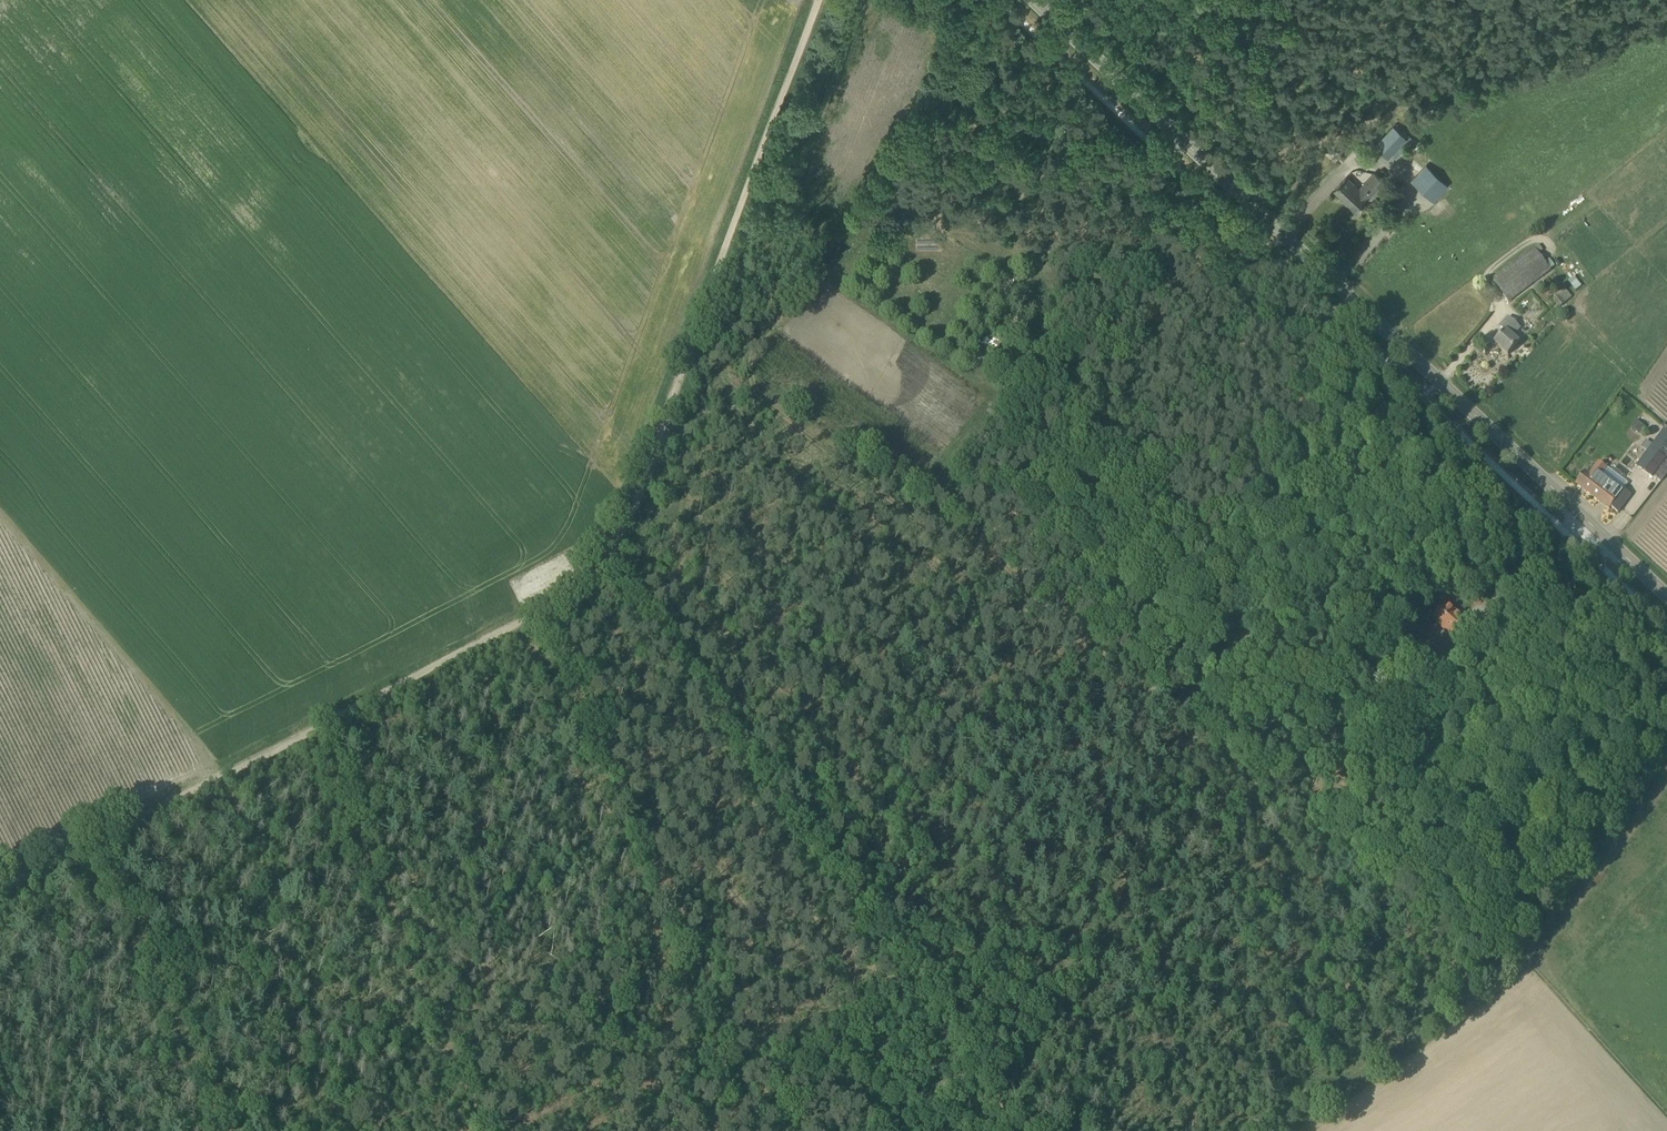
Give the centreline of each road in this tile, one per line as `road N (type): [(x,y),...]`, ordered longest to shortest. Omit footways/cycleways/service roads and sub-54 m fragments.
road 1 (secondary): [(1666,599),(1033,0)]
road 2 (track): [(0,877),(566,594),(607,565)]
road 3 (track): [(607,565),(643,490),(827,0)]

